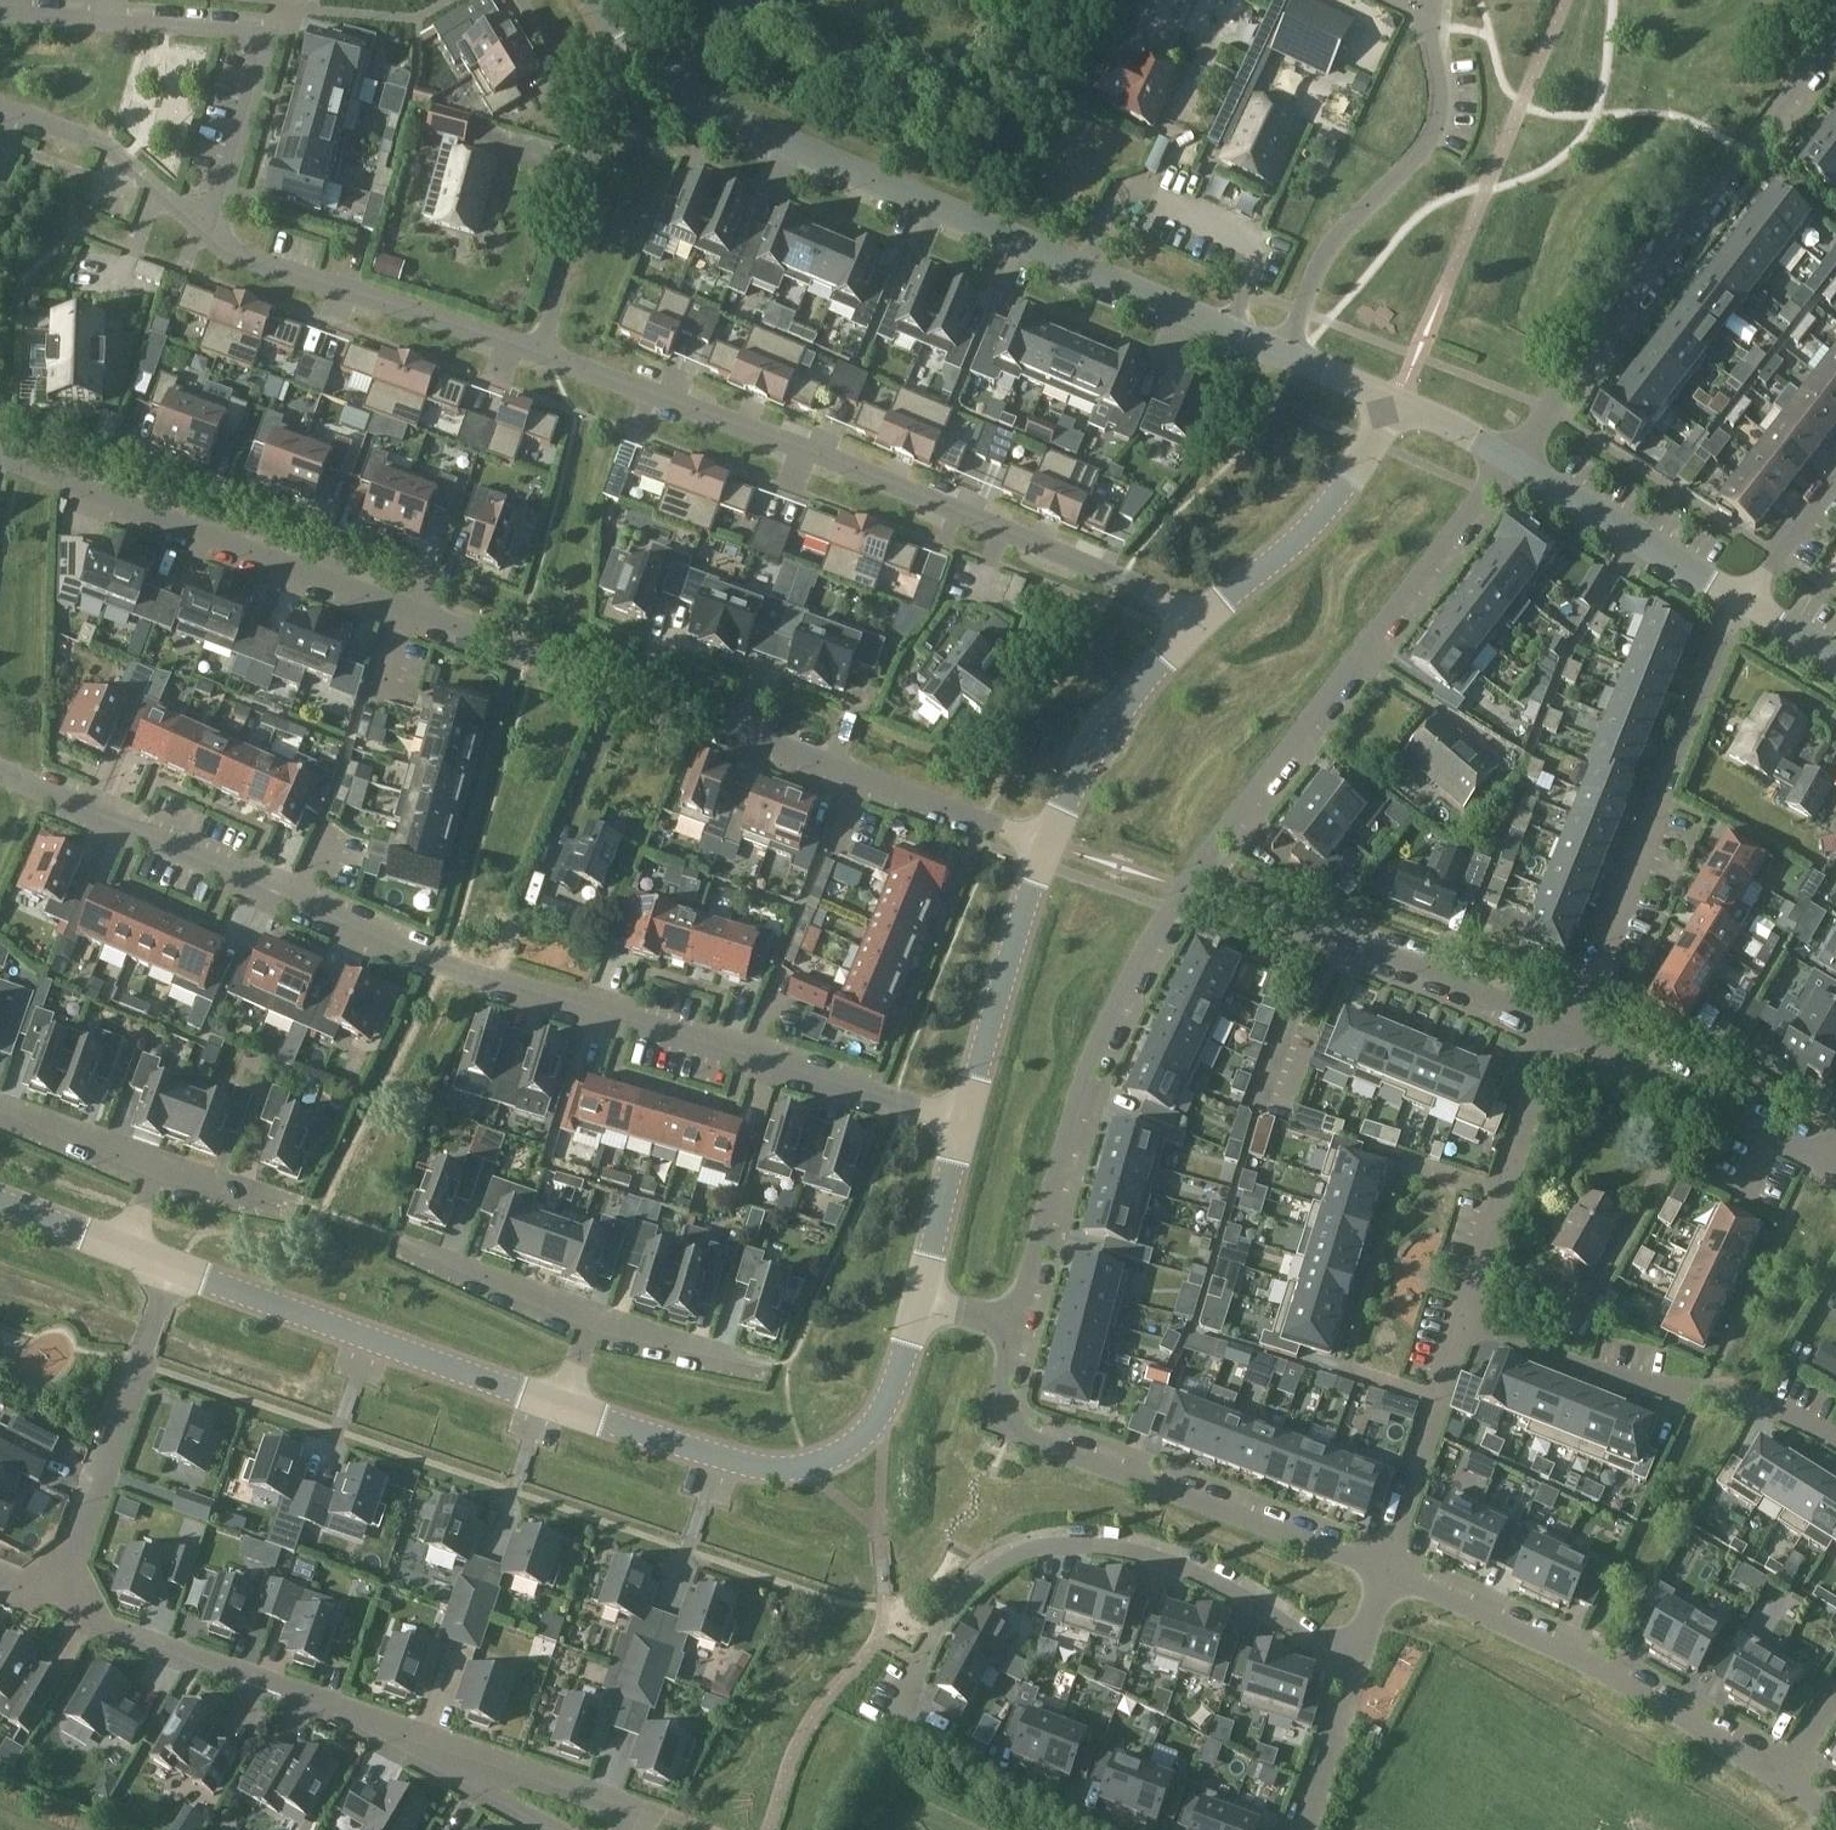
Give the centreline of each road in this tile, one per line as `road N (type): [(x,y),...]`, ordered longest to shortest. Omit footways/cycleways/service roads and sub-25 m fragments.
road 1 (residential): [(1045,841),(0,459)]
road 2 (residential): [(965,1116),(447,965),(0,772)]
road 3 (residential): [(1400,406),(642,67)]
road 4 (residential): [(1357,1665),(1224,1584),(1164,1558),(1066,1543),(1016,1554),(955,1604),(886,1724),(1093,1829)]
road 5 (residential): [(1203,618),(823,454),(544,351)]
road 6 (residential): [(1185,888),(1342,702),(1515,464)]
road 7 (residential): [(1515,464),(1835,49)]
road 8 (residential): [(1019,1324),(1000,1410),(1011,1428),(1388,1566)]
road 9 (residential): [(1019,1324),(1106,1035),(1185,888)]
road 10 (residential): [(922,1300),(887,1403),(841,1453),(808,1464),(748,1466),(567,1406)]
road 11 (residential): [(1561,1026),(1740,601)]
road 12 (residential): [(1388,1566),(1599,1660),(1777,1777)]
road 13 (residential): [(68,1566),(89,1622),(434,1747)]
road 14 (residential): [(1441,1405),(1343,1375),(1409,1165),(1504,1193)]
road 15 (residential): [(567,1406),(170,1267)]
road 16 (residential): [(1561,1026),(1426,968),(1185,888)]
road 17 (residential): [(1467,1318),(1583,1368),(1767,1405),(1835,1440)]
road 18 (residential): [(544,351),(241,255),(209,234)]
road 19 (residential): [(170,1267),(68,1566)]
road 20 (unclassified): [(145,24),(242,33),(255,41),(260,57),(209,234)]
road 21 (residential): [(544,351),(614,121),(642,67)]
road 22 (residential): [(1400,406),(1354,486),(1285,557),(1203,618)]
road 23 (residential): [(1819,1160),(1561,1026)]
road 24 (residential): [(1045,841),(965,1116)]
road 25 (residential): [(1203,618),(1149,675),(1045,841)]
road 26 (residential): [(1515,464),(1740,601)]
road 27 (residential): [(434,1747),(655,1808),(643,1829)]
road 28 (residential): [(209,234),(105,146),(0,108)]
road 29 (residential): [(589,1325),(406,1246)]
road 30 (residential): [(965,1116),(922,1300)]
road 31 (residential): [(764,1363),(589,1325)]
road 32 (residential): [(1504,1193),(1561,1026)]
road 33 (residential): [(1299,1829),(1357,1665)]
road 34 (residential): [(159,1167),(0,1104)]
road 35 (residential): [(1388,1566),(1441,1405)]
road 36 (residential): [(1740,601),(1835,483)]
road 37 (residential): [(559,1829),(434,1747)]
road 38 (residential): [(0,9),(145,24)]
road 39 (residential): [(126,1249),(0,1198)]
road 40 (residential): [(1467,1318),(1504,1193)]
road 41 (residential): [(1400,406),(1515,464)]
road 42 (residential): [(283,1199),(159,1167)]

